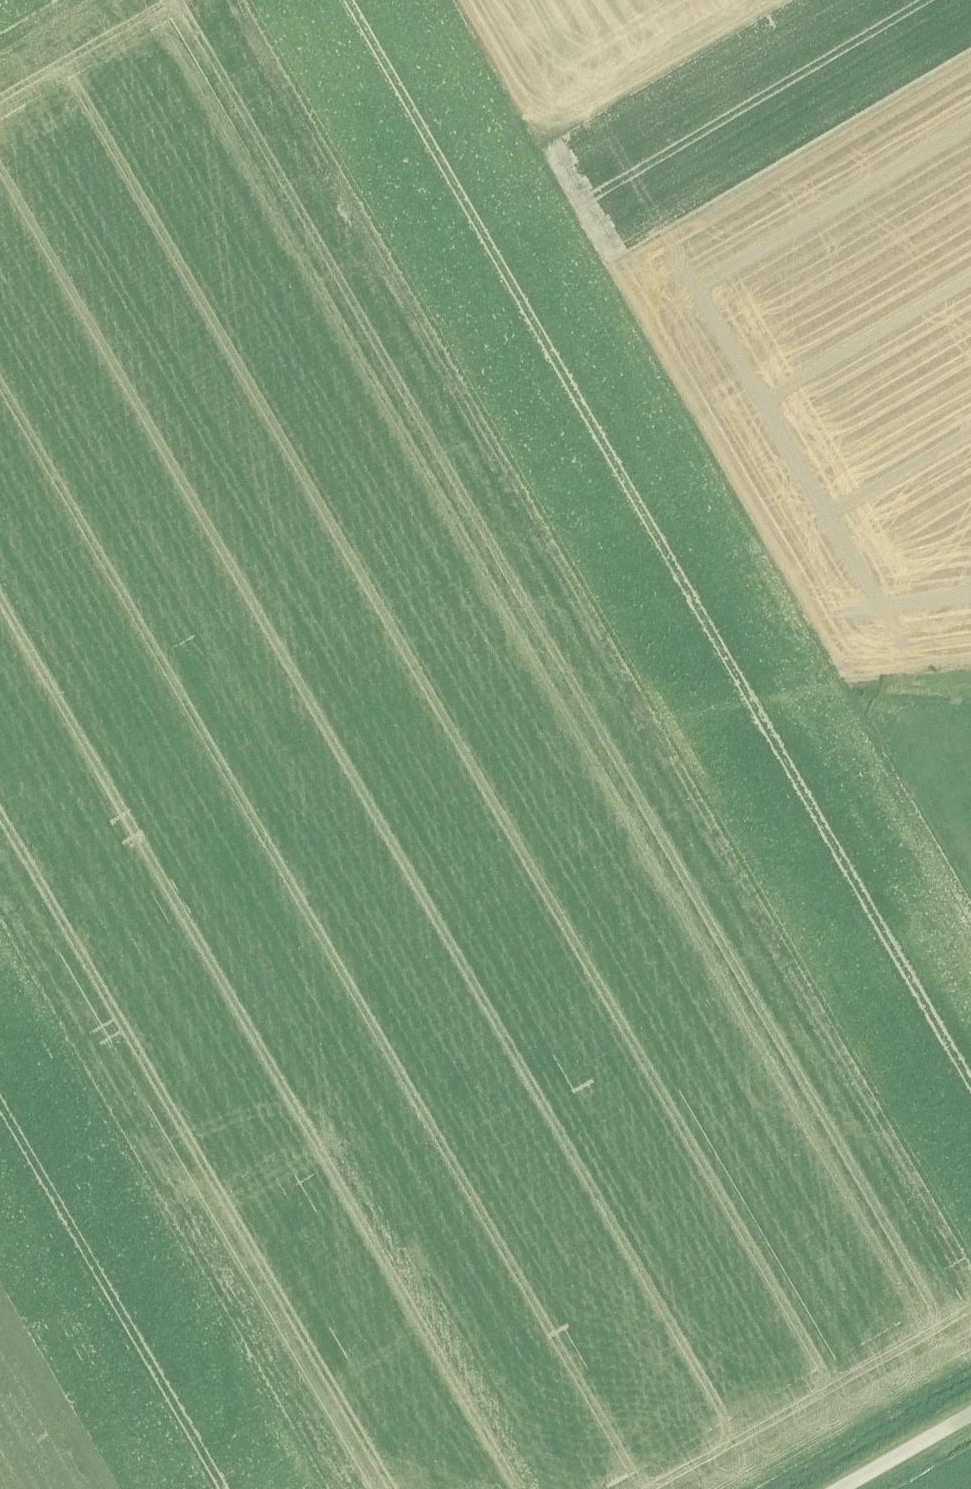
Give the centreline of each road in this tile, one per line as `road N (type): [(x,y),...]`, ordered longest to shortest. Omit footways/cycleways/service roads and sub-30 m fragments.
road 1 (unclassified): [(840,1488),(970,1413)]

